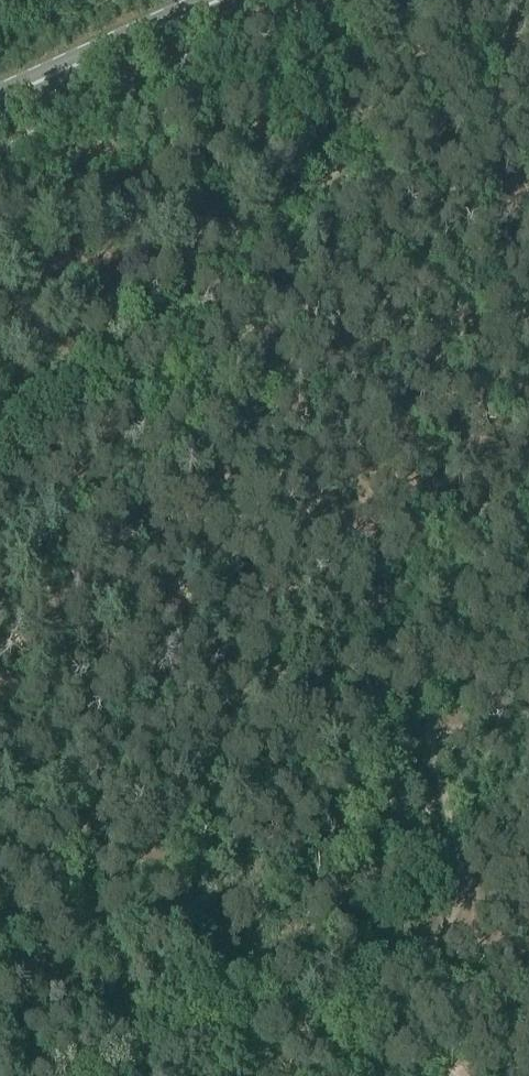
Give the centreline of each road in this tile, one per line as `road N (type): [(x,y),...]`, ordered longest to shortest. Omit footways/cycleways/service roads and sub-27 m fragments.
road 1 (track): [(123,363),(219,469),(380,624),(412,681),(458,851),(459,885),(421,945)]
road 2 (track): [(0,476),(525,0)]
road 3 (track): [(421,945),(0,1037)]
road 4 (primary): [(0,103),(225,0)]
road 5 (track): [(380,624),(404,579),(458,546),(528,519)]

